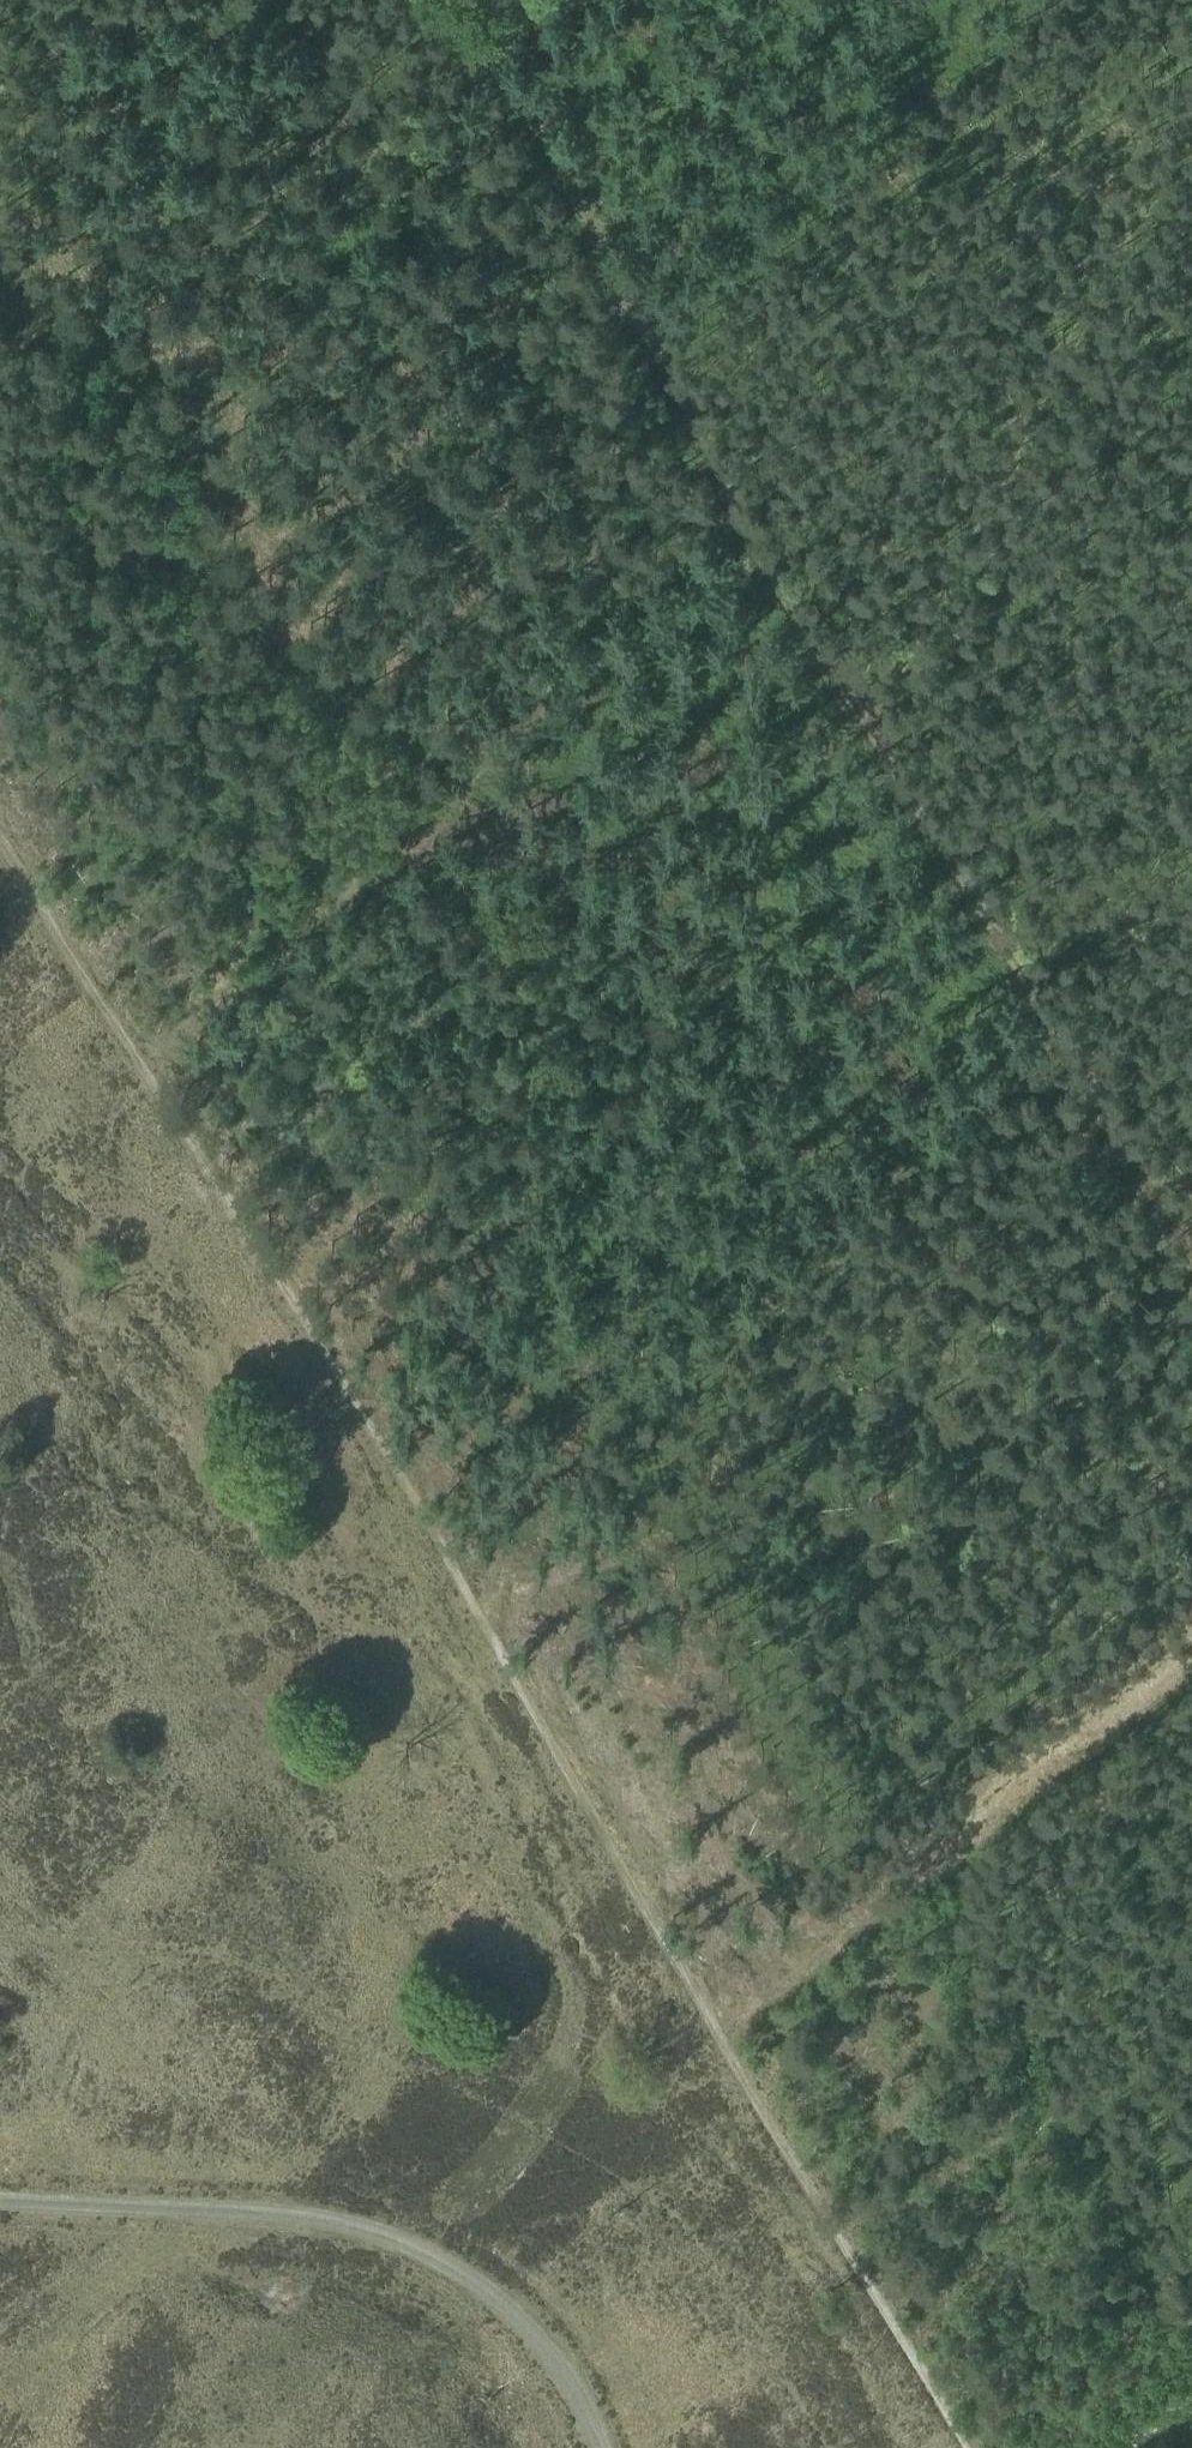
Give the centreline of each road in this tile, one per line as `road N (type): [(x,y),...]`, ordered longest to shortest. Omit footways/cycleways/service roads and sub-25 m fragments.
road 1 (track): [(0,841),(298,1299),(964,2447)]
road 2 (track): [(1191,1241),(859,723),(607,279),(494,59),(451,0)]
road 3 (track): [(859,723),(1191,74)]
road 4 (track): [(0,2201),(302,2218),(403,2245),(473,2284),(538,2342),(599,2447)]

